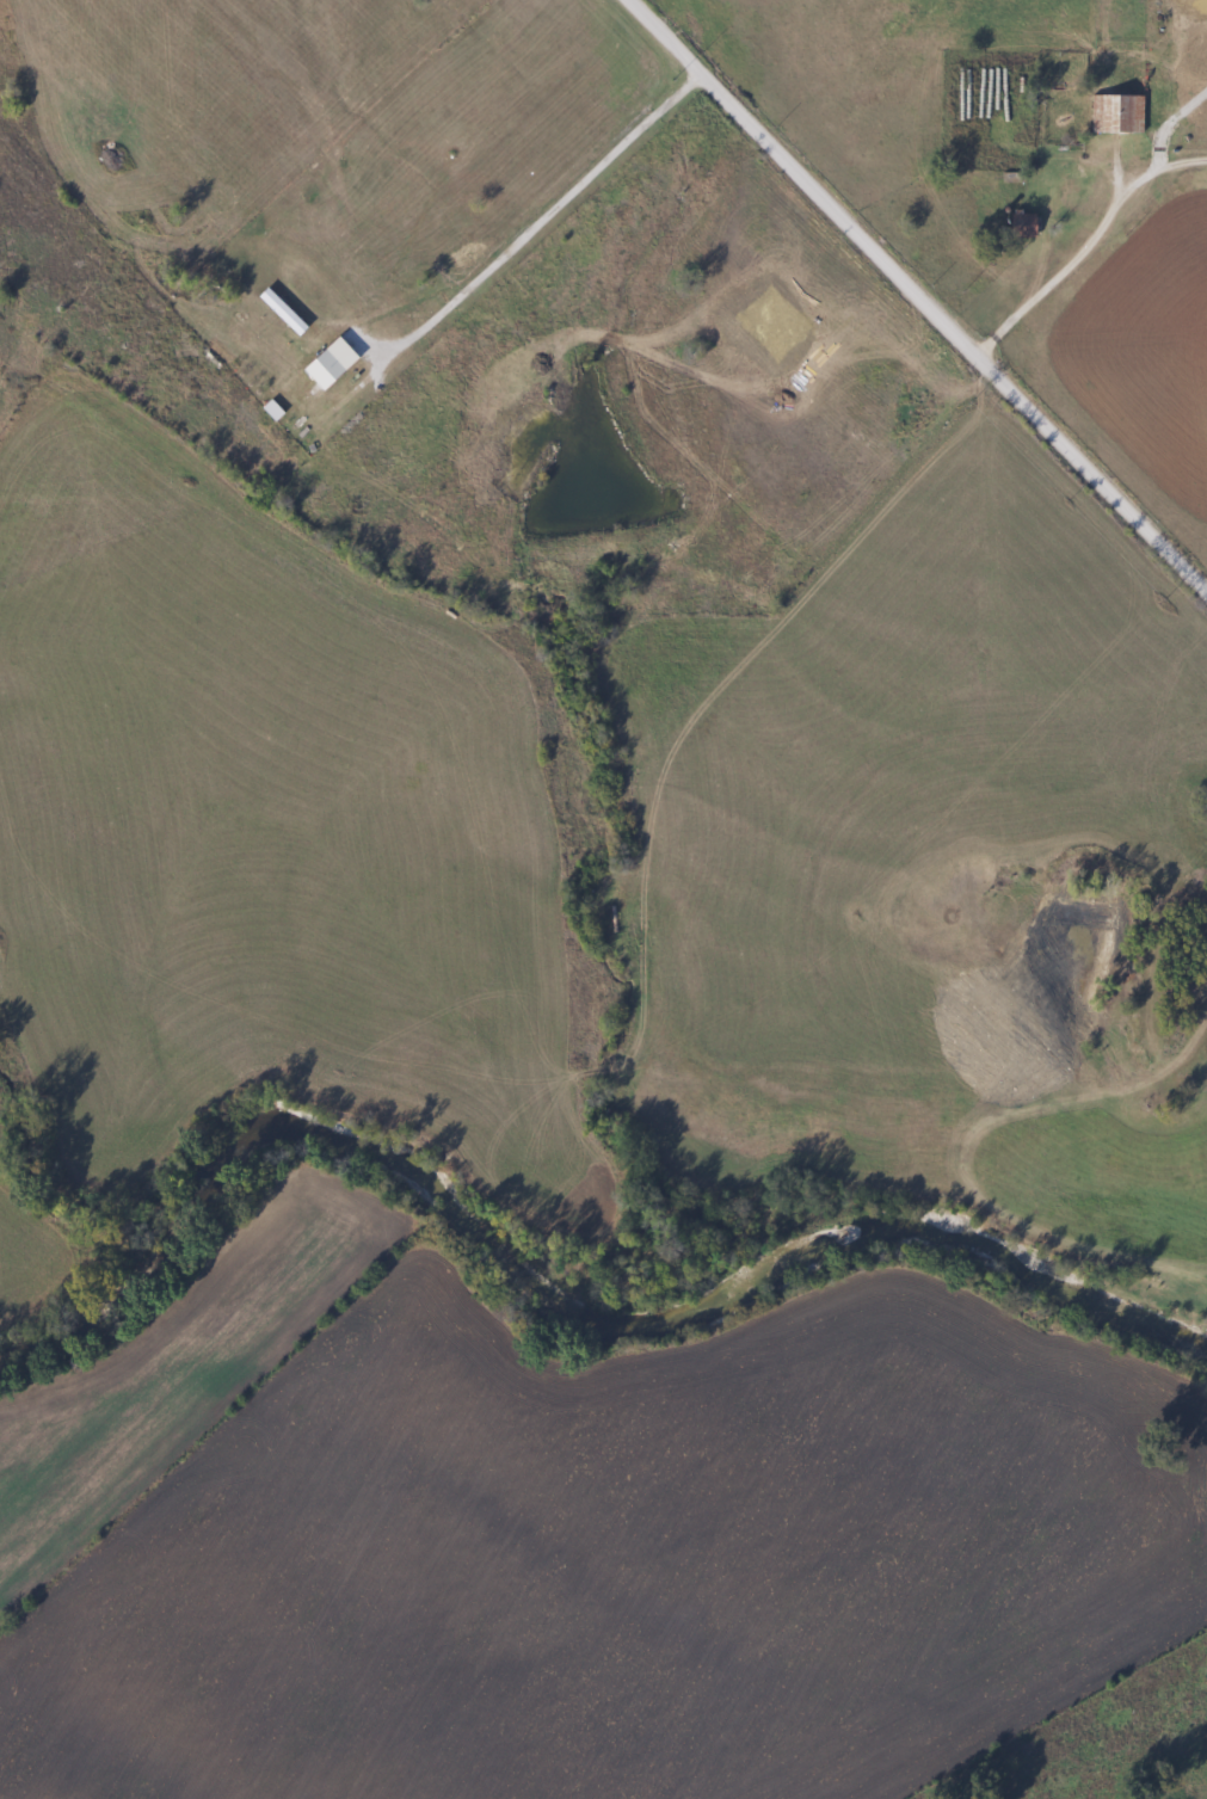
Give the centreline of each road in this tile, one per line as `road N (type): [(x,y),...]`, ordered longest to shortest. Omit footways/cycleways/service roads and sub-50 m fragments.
road 1 (residential): [(1206,590),(974,358),(642,0)]

